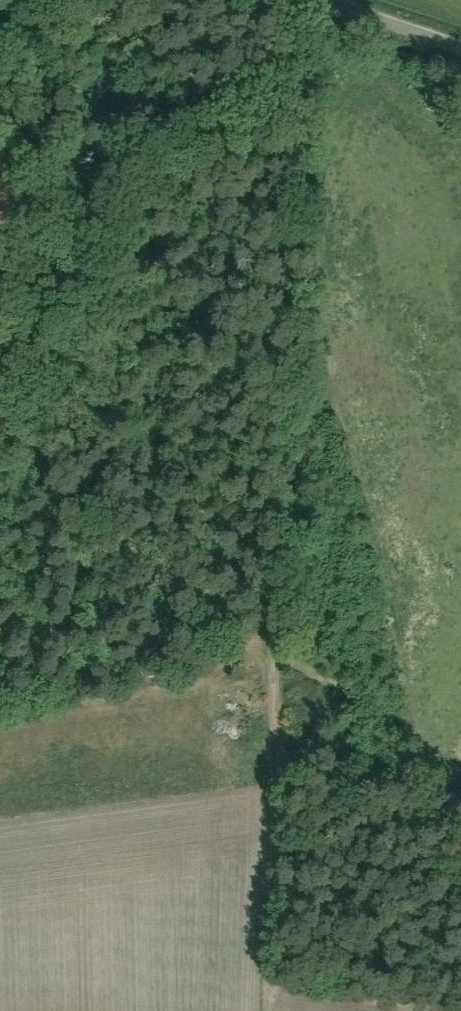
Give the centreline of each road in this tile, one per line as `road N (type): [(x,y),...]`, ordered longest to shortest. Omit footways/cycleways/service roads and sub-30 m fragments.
road 1 (unclassified): [(460,50),(314,0)]

